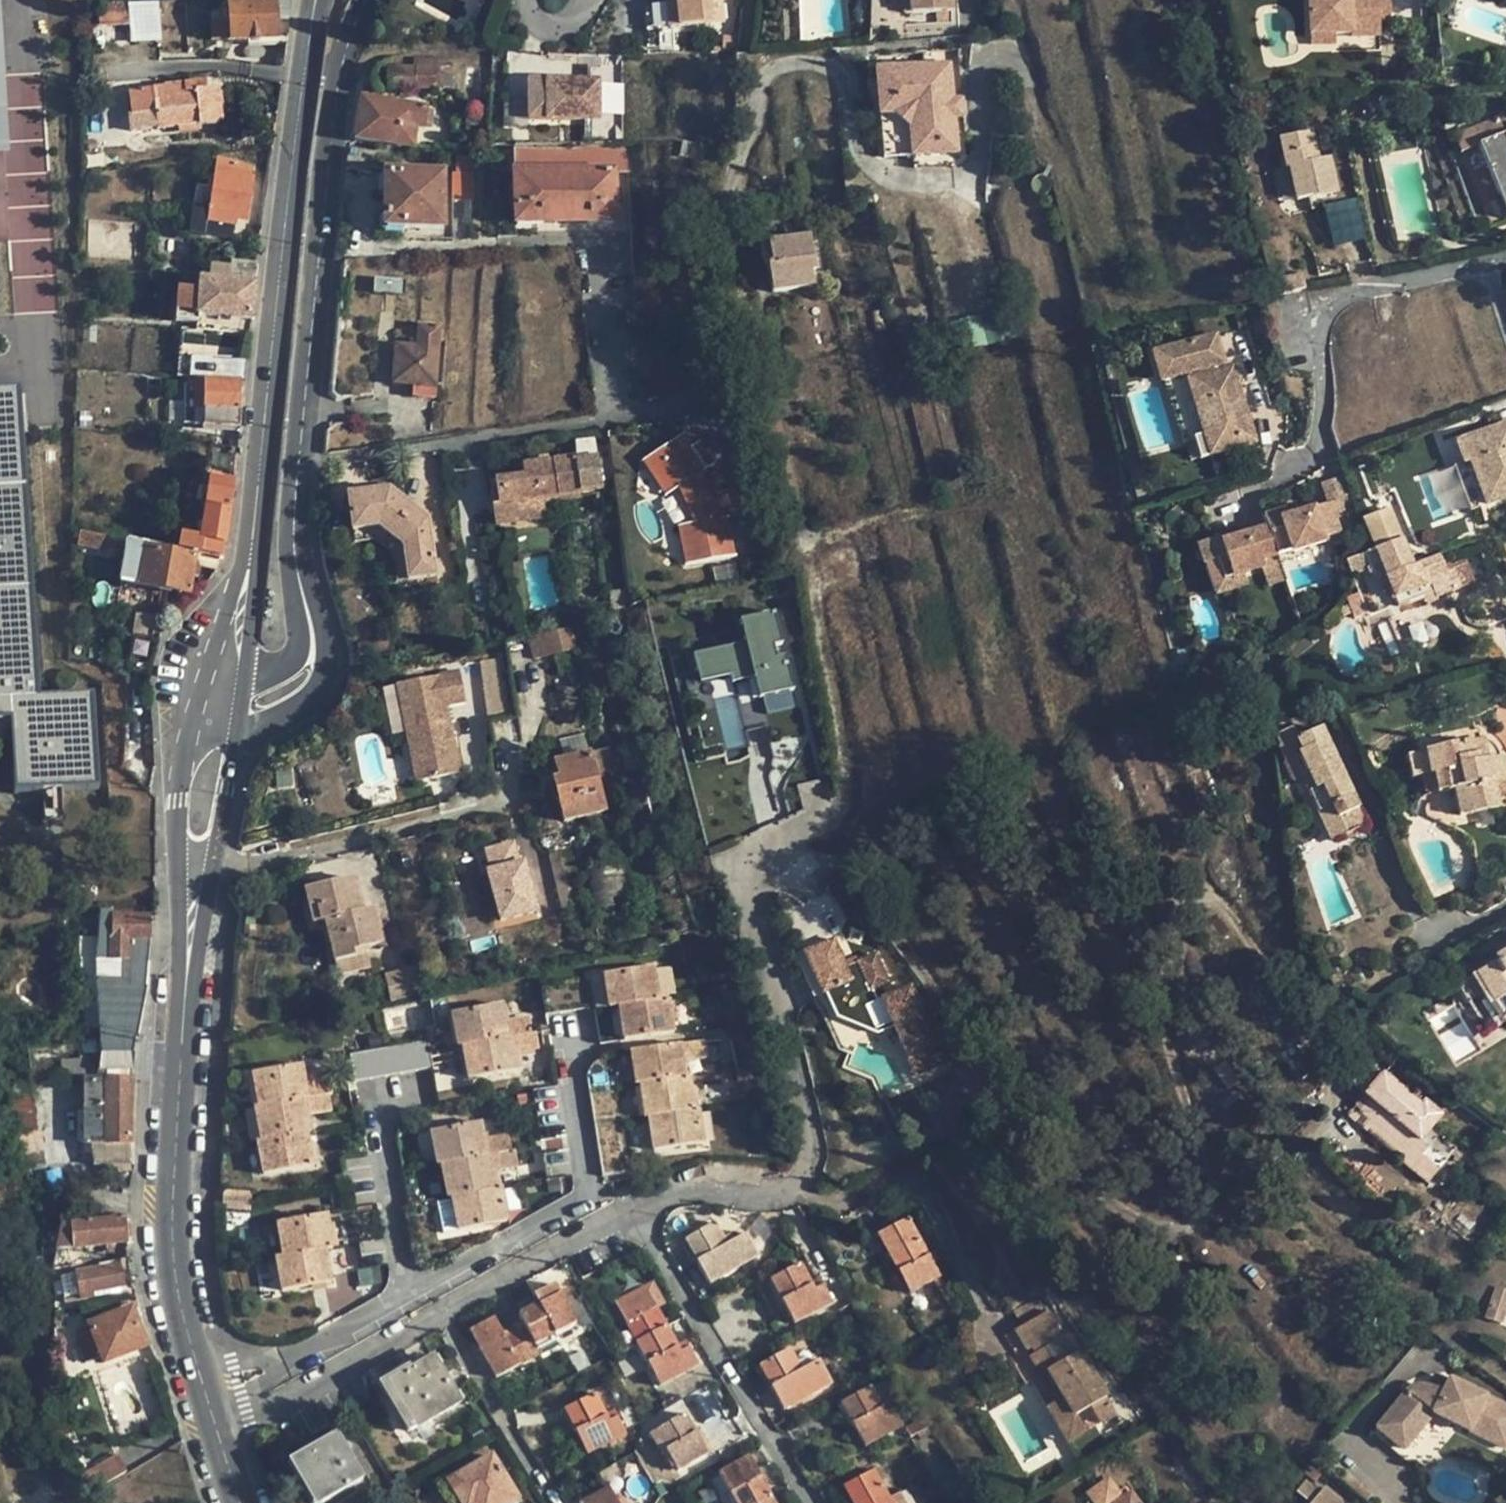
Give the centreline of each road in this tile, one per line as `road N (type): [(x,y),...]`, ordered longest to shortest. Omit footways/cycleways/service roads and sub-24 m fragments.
road 1 (tertiary): [(254,528),(319,0)]
road 2 (residential): [(626,1213),(672,1196),(777,1195),(812,1165),(813,1123),(738,868)]
road 3 (unclassified): [(300,466),(348,41),(367,0)]
road 4 (tertiary): [(190,985),(175,1234),(200,1369)]
road 5 (residential): [(1505,258),(1354,293),(1326,310),(1318,333),(1317,444),(1283,468)]
road 6 (residential): [(412,1293),(584,1198),(564,1032)]
road 7 (residential): [(213,867),(488,804),(523,818),(534,851)]
road 8 (residential): [(805,1502),(626,1213)]
road 9 (residential): [(300,466),(613,417)]
road 10 (residential): [(436,1312),(221,1438)]
road 11 (residential): [(412,1293),(398,1261),(376,1123),(381,1103),(417,1089)]
road 12 (residential): [(436,1312),(550,1502)]
road 13 (residential): [(626,1213),(436,1312)]
road 14 (unclassified): [(238,731),(283,718),(317,680),(323,639),(307,611)]
road 15 (tertiary): [(246,675),(254,528)]
road 16 (unclassified): [(307,611),(293,539),(300,466)]
road 17 (residential): [(288,1362),(412,1293)]
road 18 (tertiary): [(213,867),(238,731)]
road 19 (tertiary): [(190,985),(213,867)]

